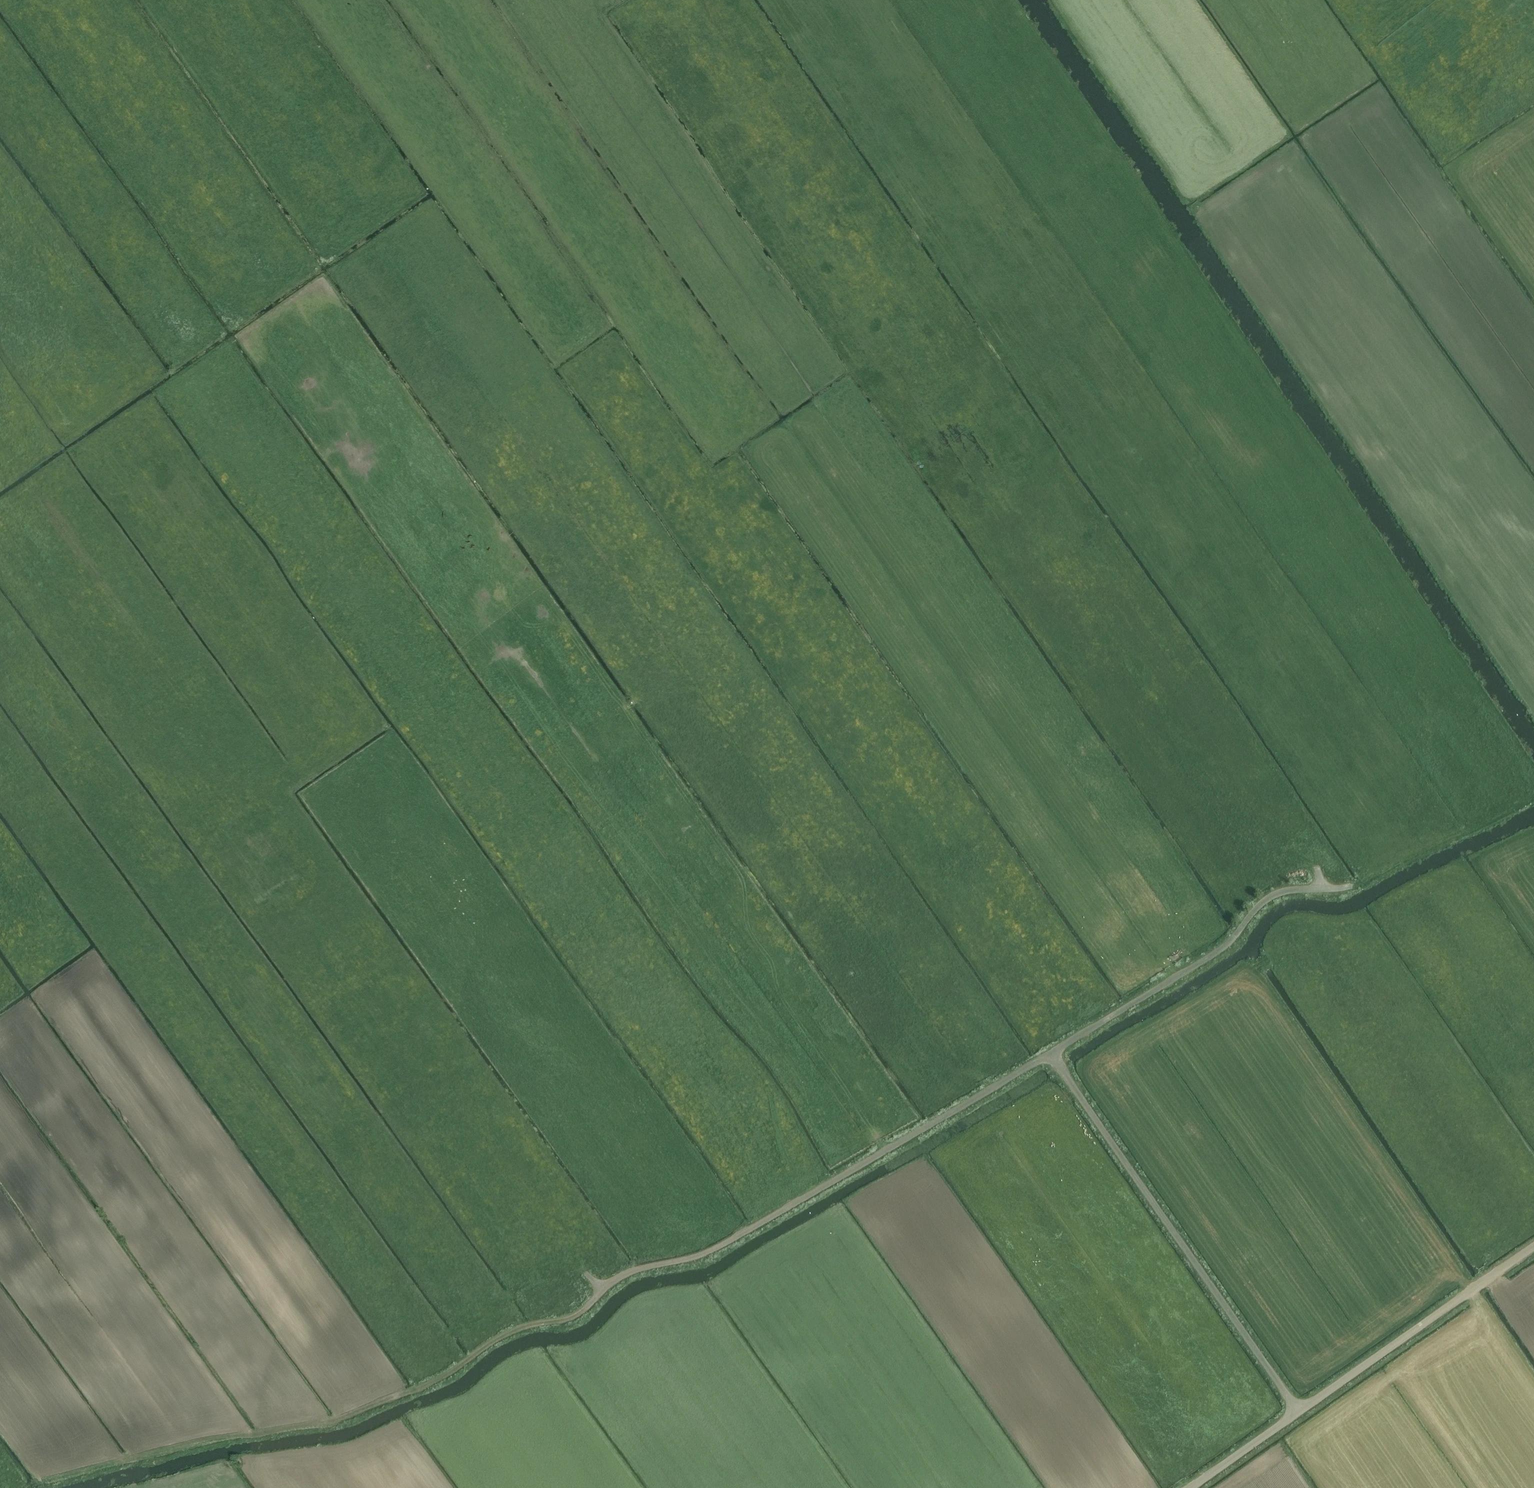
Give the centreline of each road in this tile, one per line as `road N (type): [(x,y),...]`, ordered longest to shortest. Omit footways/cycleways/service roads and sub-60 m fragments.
road 1 (unclassified): [(586,1307),(628,1272),(720,1246),(1052,1053)]
road 2 (unclassified): [(1052,1053),(1299,1412)]
road 3 (unclassified): [(1052,1053),(1217,952),(1274,895),(1350,886)]
road 4 (unclassified): [(1299,1412),(1533,1249)]
road 5 (track): [(415,1392),(509,1334),(586,1307)]
road 6 (unclassified): [(1190,1487),(1299,1412)]

